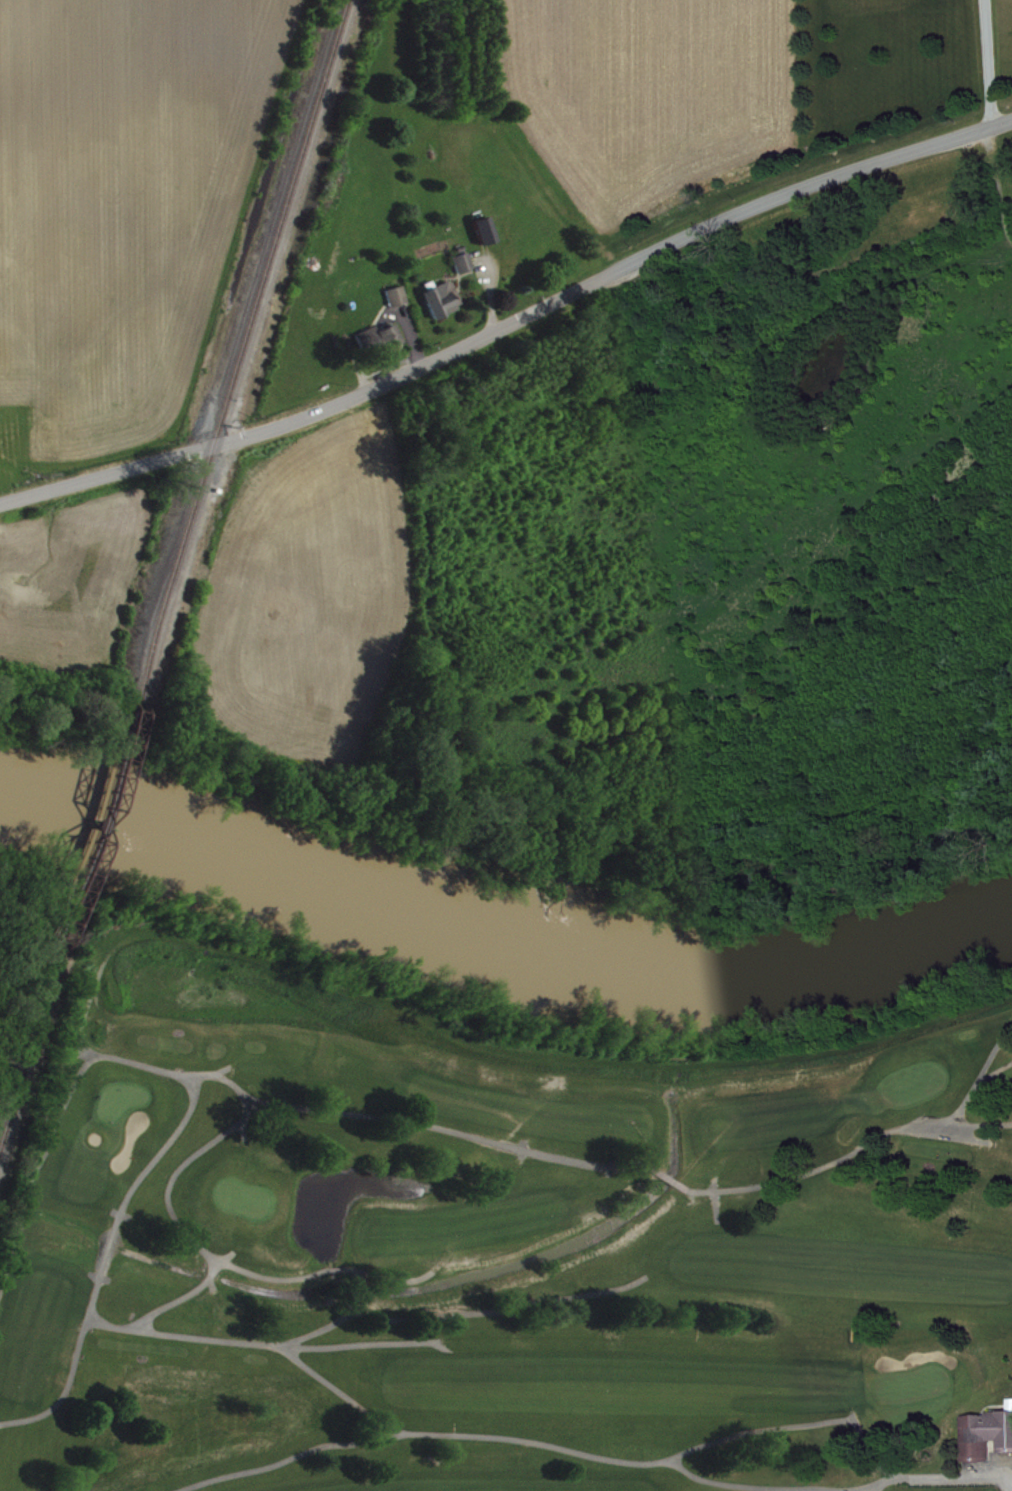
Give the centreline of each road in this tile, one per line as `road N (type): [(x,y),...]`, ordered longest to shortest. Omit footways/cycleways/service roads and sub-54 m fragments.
road 1 (tertiary): [(0,502),(310,414),(785,196),(1011,120)]

